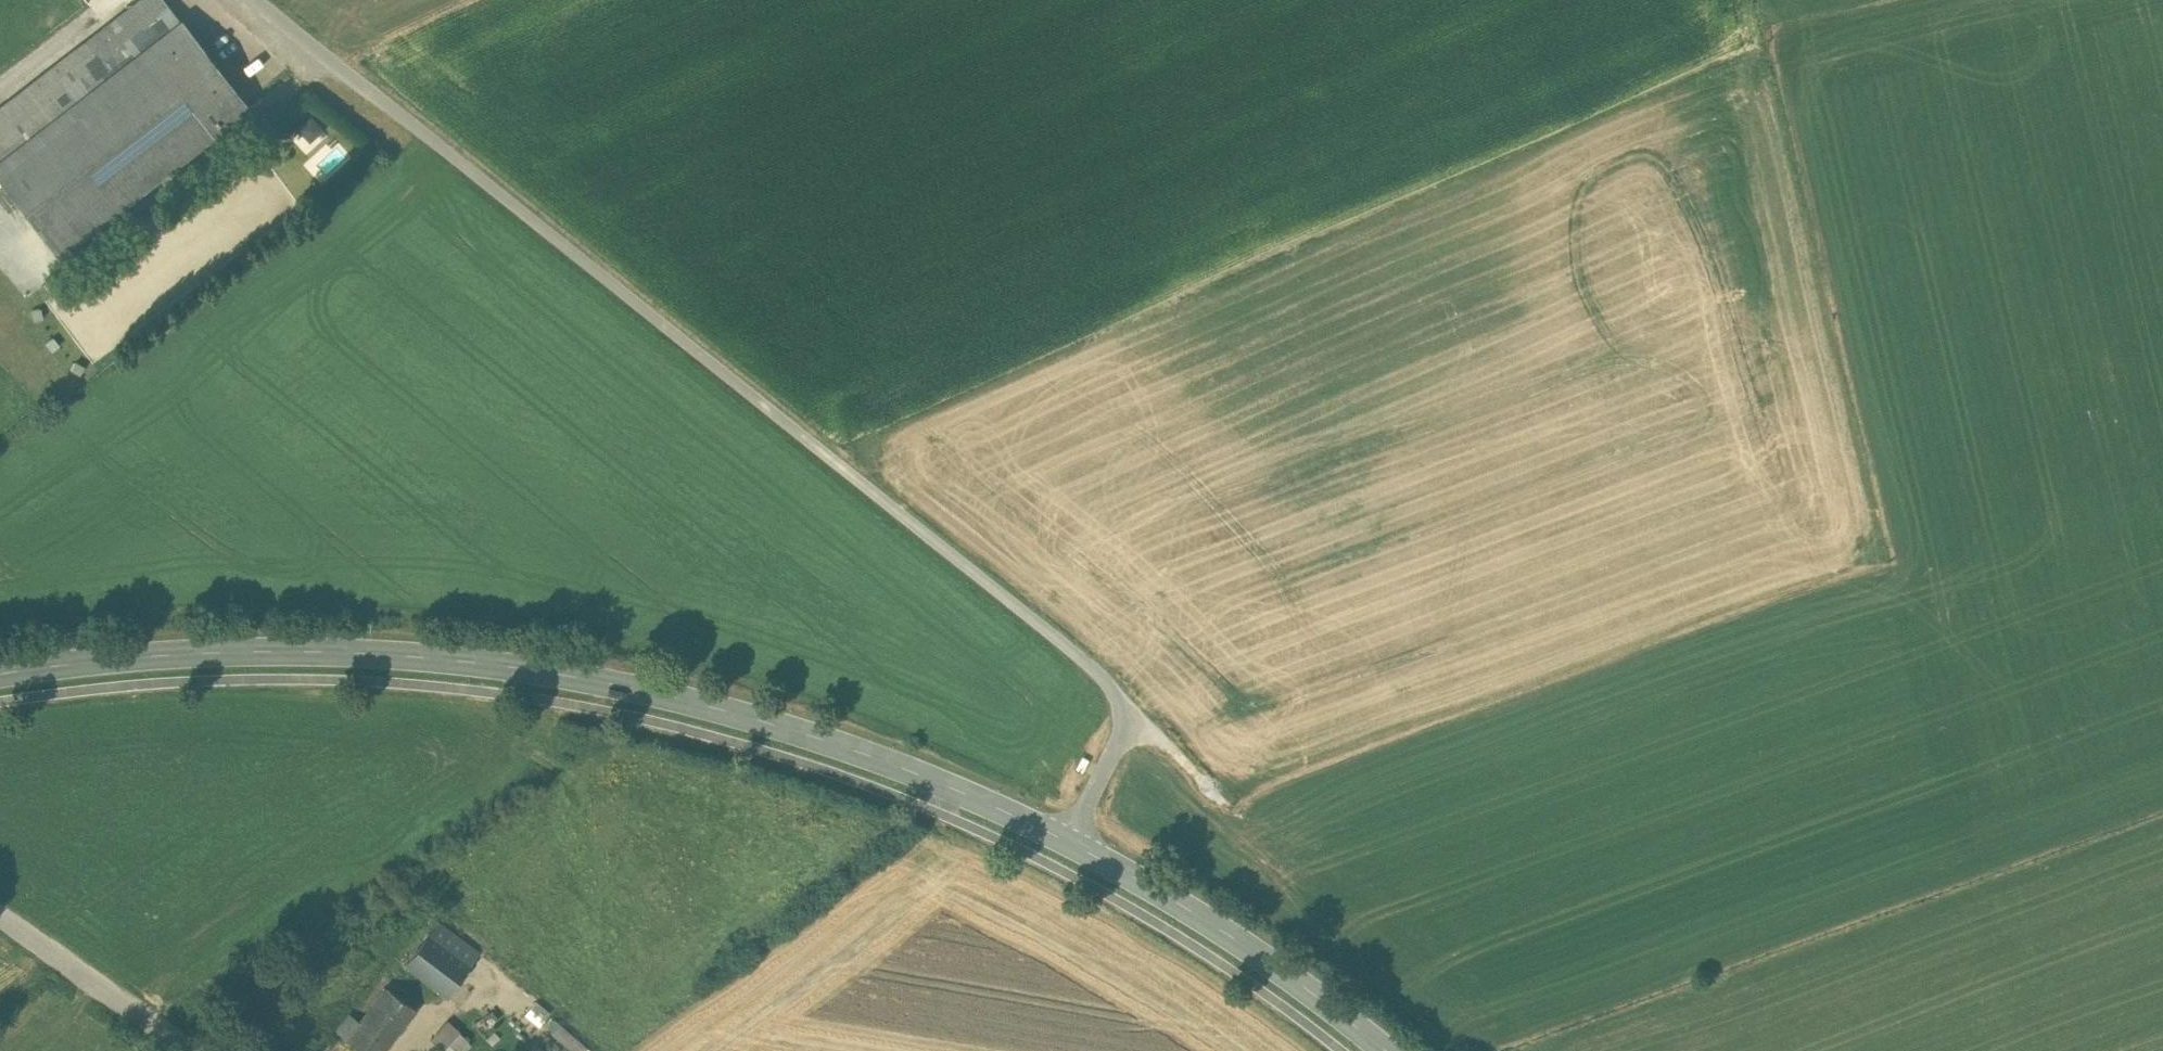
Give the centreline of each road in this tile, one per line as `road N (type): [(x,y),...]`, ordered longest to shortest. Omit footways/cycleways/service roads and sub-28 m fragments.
road 1 (unclassified): [(1070,843),(1120,741),(1123,709),(1108,677),(258,0)]
road 2 (secondary): [(0,672),(125,657),(369,653),(515,666),(807,732),(1001,806),(1070,843)]
road 3 (secondary): [(1070,843),(1205,917),(1386,1050)]
road 4 (unclassified): [(0,919),(197,1050)]

